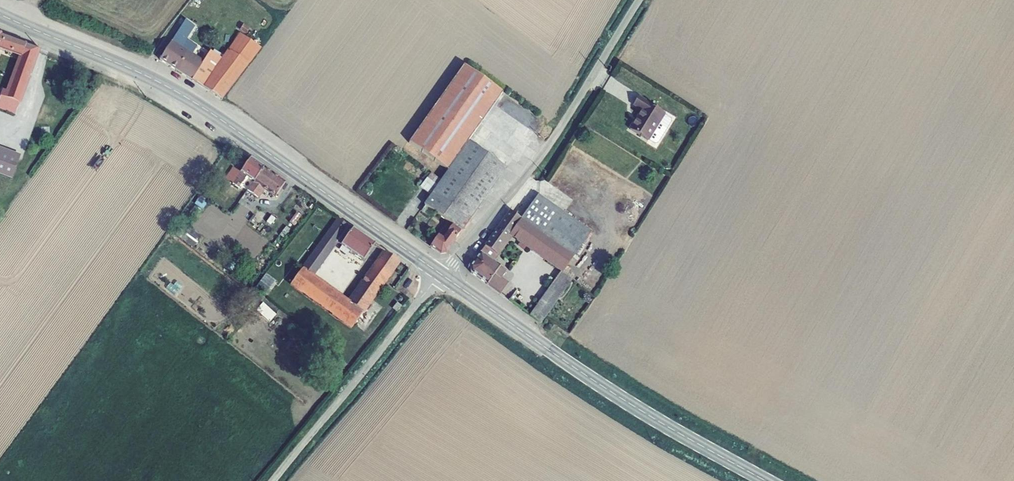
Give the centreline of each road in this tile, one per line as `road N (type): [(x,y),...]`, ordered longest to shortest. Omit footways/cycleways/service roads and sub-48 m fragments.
road 1 (primary): [(441,274),(184,95),(0,14)]
road 2 (primary): [(766,480),(626,402),(441,274)]
road 3 (unclassified): [(638,0),(550,142),(441,274)]
road 4 (unclassified): [(441,274),(272,480)]

